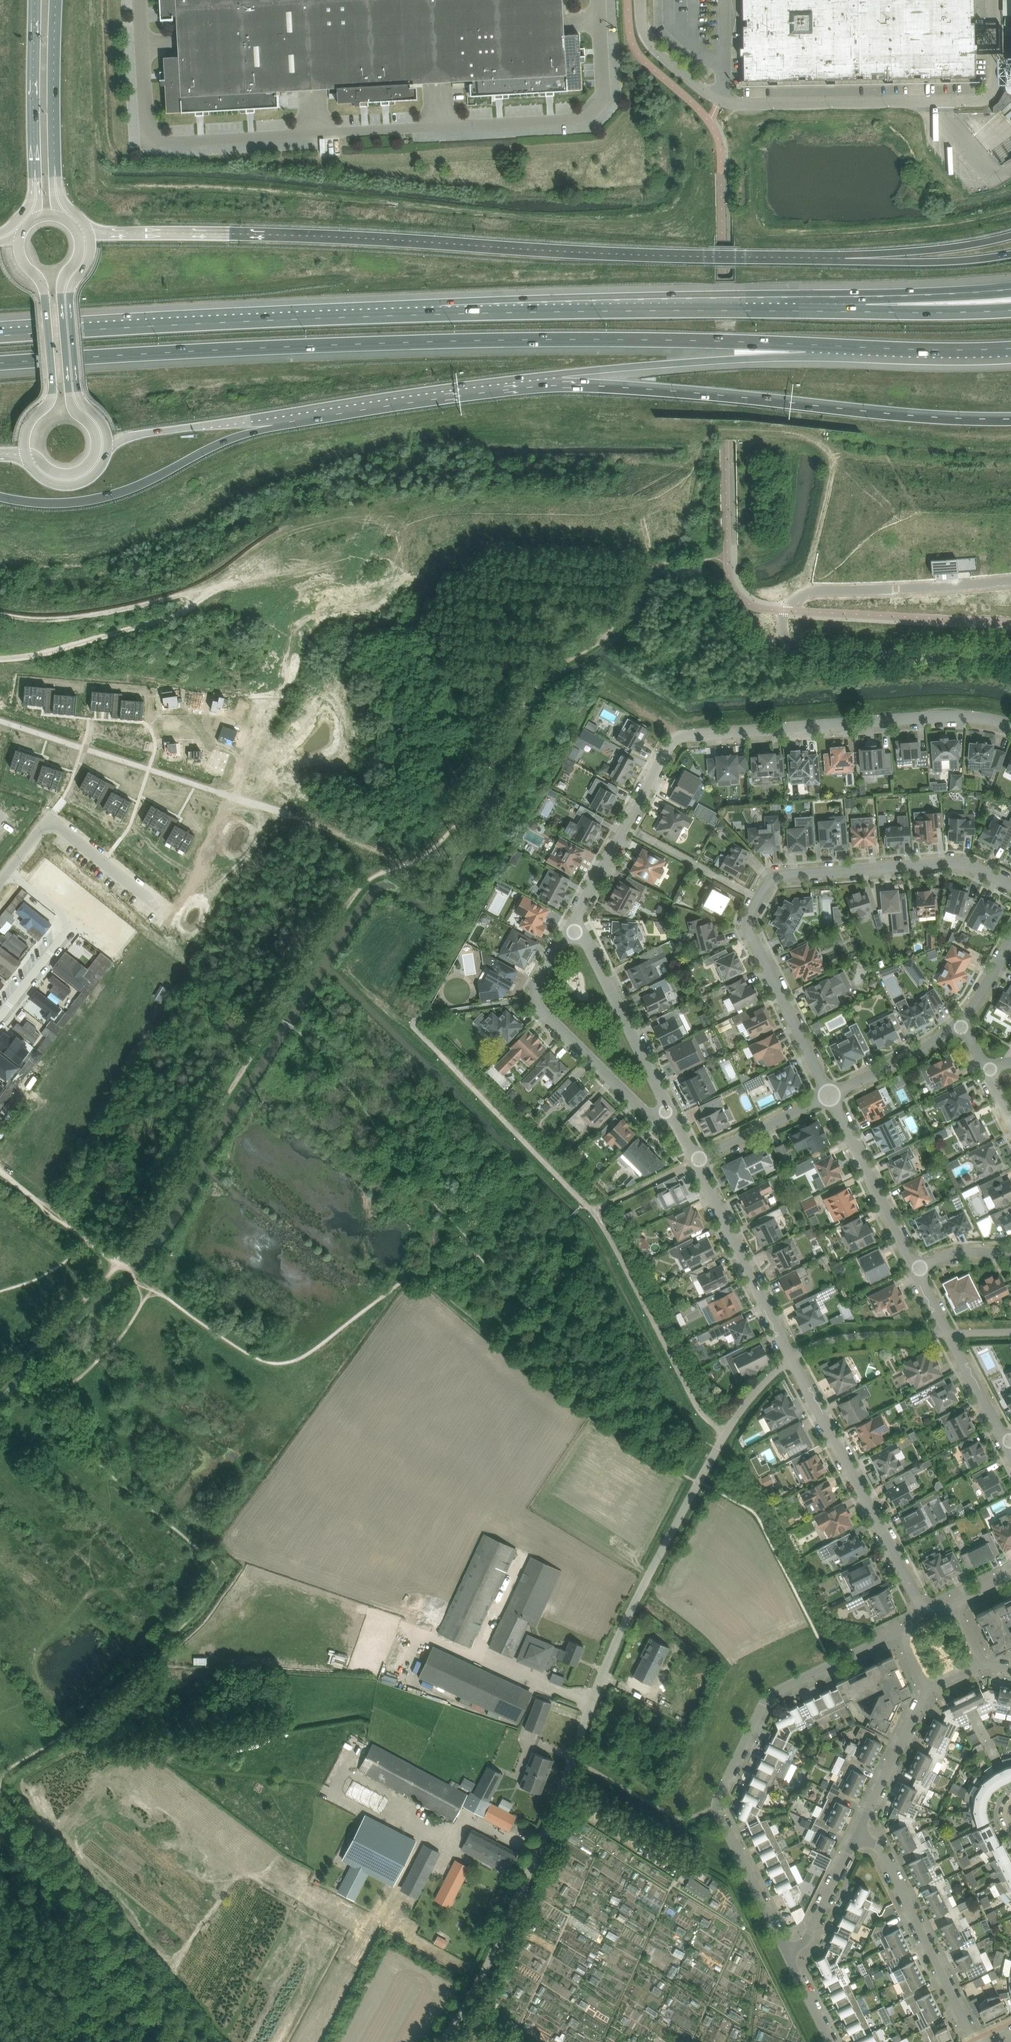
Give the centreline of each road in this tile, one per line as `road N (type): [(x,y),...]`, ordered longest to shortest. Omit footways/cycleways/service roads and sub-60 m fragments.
road 1 (motorway): [(861,307),(445,310),(0,331)]
road 2 (motorway): [(0,362),(451,340),(806,344)]
road 3 (trunk): [(794,259),(360,237),(90,234)]
road 4 (unclassified): [(727,1432),(602,1675),(492,1948),(440,2041)]
road 5 (residential): [(925,1617),(696,1160)]
road 6 (residential): [(1010,657),(808,656),(789,645),(782,609),(799,594),(845,587),(1010,581)]
road 7 (residential): [(829,1097),(748,926),(769,880),(955,863),(1010,885)]
road 8 (track): [(382,873),(326,828),(238,798),(231,769),(308,617),(342,601),(375,598),(410,577)]
road 9 (trunk): [(555,376),(889,413),(1010,418)]
road 10 (residential): [(787,1953),(715,1807),(767,1698),(899,1632)]
road 11 (unclassified): [(720,101),(983,100),(992,93),(991,0)]
road 12 (residential): [(1010,724),(972,717),(698,736)]
road 13 (trunk): [(26,456),(72,473),(96,447),(91,426),(73,407),(68,369),(62,286),(79,254),(78,233)]
road 14 (motorway): [(0,499),(102,499),(283,415)]
road 15 (trunk): [(283,415),(555,376)]
road 16 (residential): [(669,1112),(639,1107),(540,1009),(539,981),(573,930)]
road 17 (motorway): [(555,376),(806,344)]
road 18 (residential): [(975,2041),(882,1851),(856,1836)]
road 19 (trunk): [(20,236),(21,258),(45,290),(53,393),(28,424),(26,456)]
road 20 (residential): [(573,930),(670,748),(698,736)]
road 21 (trunk): [(108,447),(77,380),(70,293),(89,260),(90,234)]
road 22 (residential): [(6,873),(51,818),(170,915)]
road 23 (motorway): [(1010,235),(929,251),(794,259)]
road 24 (trunk): [(1010,254),(929,263),(794,259)]
road 25 (residential): [(669,1112),(588,943),(573,930)]
road 26 (motorway): [(806,344),(1010,348)]
road 27 (residential): [(917,1270),(829,1097)]
road 28 (residential): [(1006,1437),(917,1270)]
road 29 (trunk): [(108,447),(146,433),(283,415)]
road 30 (trunk): [(34,0),(35,168)]
road 31 (secondary): [(55,166),(56,0)]
road 32 (residential): [(856,1836),(929,1692)]
road 33 (motorway): [(1010,290),(861,307)]
road 34 (motorway): [(1010,311),(861,307)]
road 35 (residential): [(829,1097),(961,1028)]
road 36 (residential): [(696,1160),(829,1097)]
road 37 (track): [(170,915),(184,914),(210,876),(236,830),(238,798)]
road 38 (residential): [(787,1953),(810,1934),(856,1836)]
road 39 (unclassified): [(720,101),(654,49),(641,26),(639,0)]

